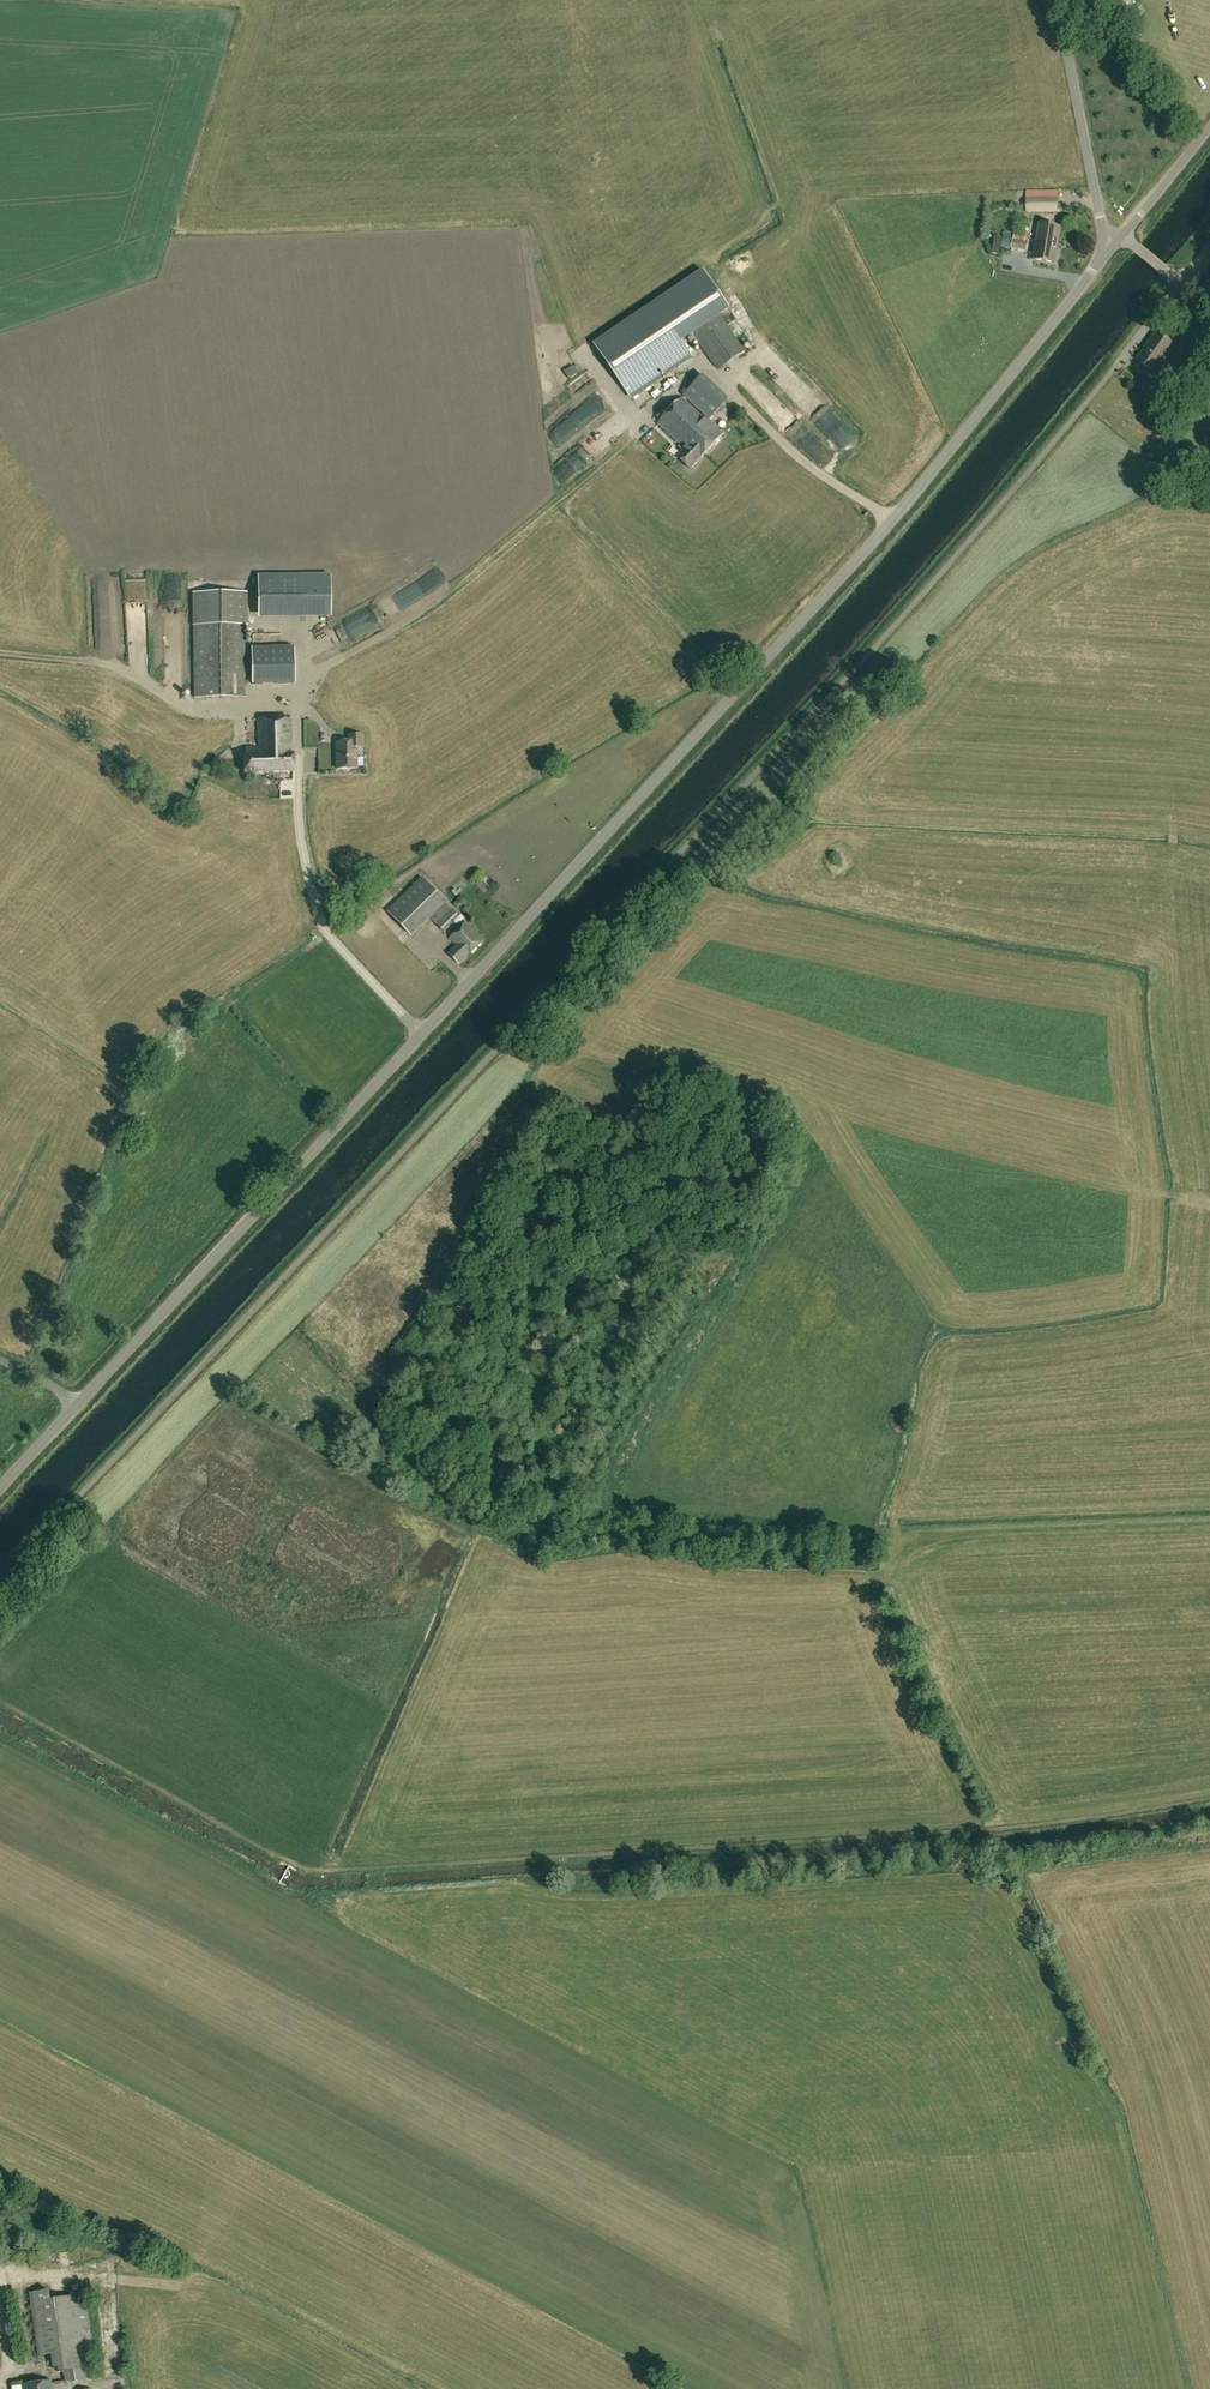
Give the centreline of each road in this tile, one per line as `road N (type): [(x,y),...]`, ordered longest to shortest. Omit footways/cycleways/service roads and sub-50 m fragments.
road 1 (unclassified): [(421,1036),(837,580),(1120,237)]
road 2 (unclassified): [(0,1488),(421,1036)]
road 3 (unclassified): [(421,1036),(323,931),(300,774)]
road 4 (unclassified): [(1120,237),(1099,216),(1051,0)]
road 5 (unclassified): [(1120,237),(1209,126)]

